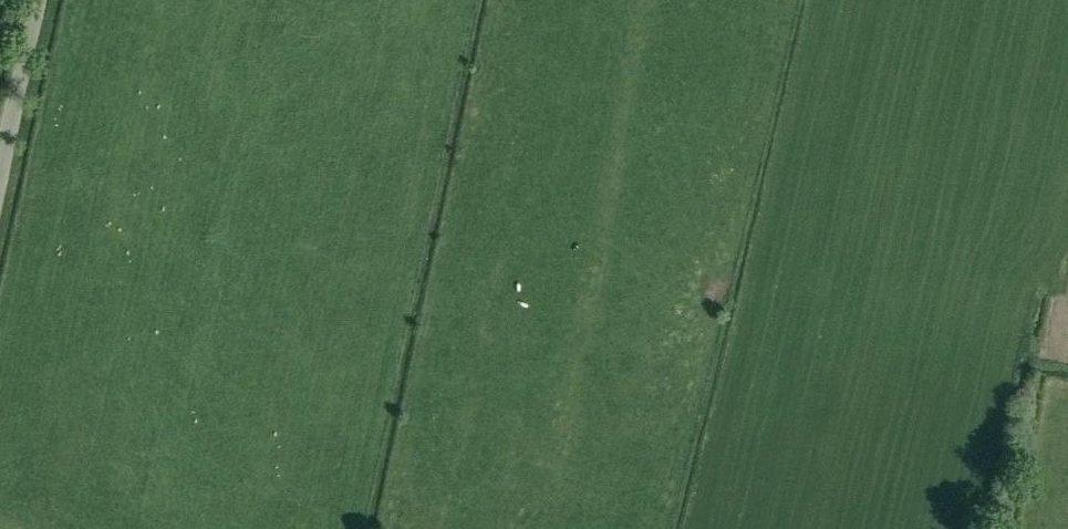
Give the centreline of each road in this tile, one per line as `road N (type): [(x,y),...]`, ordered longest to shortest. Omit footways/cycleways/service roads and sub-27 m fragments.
road 1 (unclassified): [(0,167),(37,0)]

